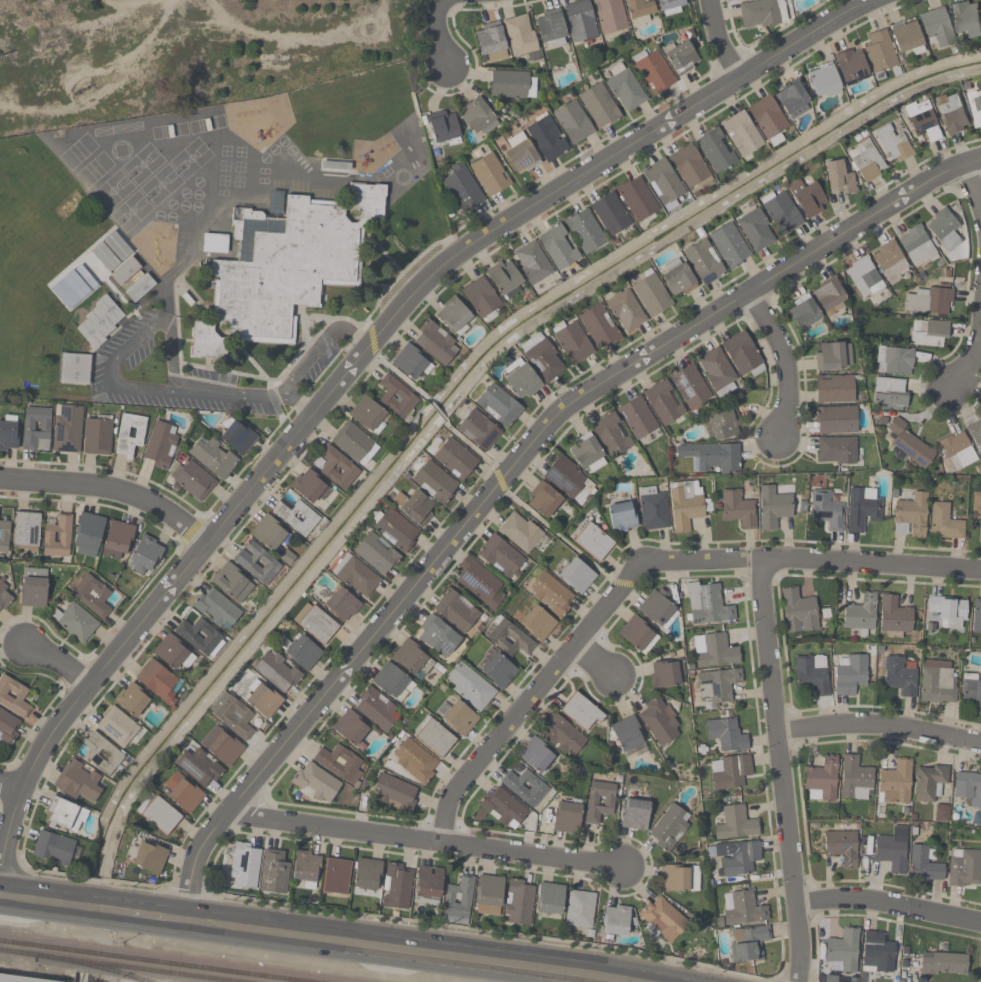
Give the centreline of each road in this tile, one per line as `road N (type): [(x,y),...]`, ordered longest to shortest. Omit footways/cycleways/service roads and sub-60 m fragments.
road 1 (residential): [(0,866),(24,786),(84,682),(424,283),(863,0)]
road 2 (tertiary): [(183,917),(199,852),(226,813),(564,410),(965,163)]
road 3 (primary): [(183,917),(605,981)]
road 4 (residential): [(796,981),(796,901),(759,558)]
road 5 (residential): [(226,813),(623,865)]
road 6 (residential): [(442,841),(453,790),(646,562)]
road 7 (residential): [(646,562),(790,558),(980,570)]
road 8 (residential): [(0,480),(111,486),(204,543)]
road 9 (residential): [(776,730),(891,725),(980,743)]
road 10 (residential): [(796,901),(845,899),(980,923)]
road 11 (residential): [(777,439),(788,386),(785,353),(750,291)]
road 12 (primary): [(0,895),(126,909)]

